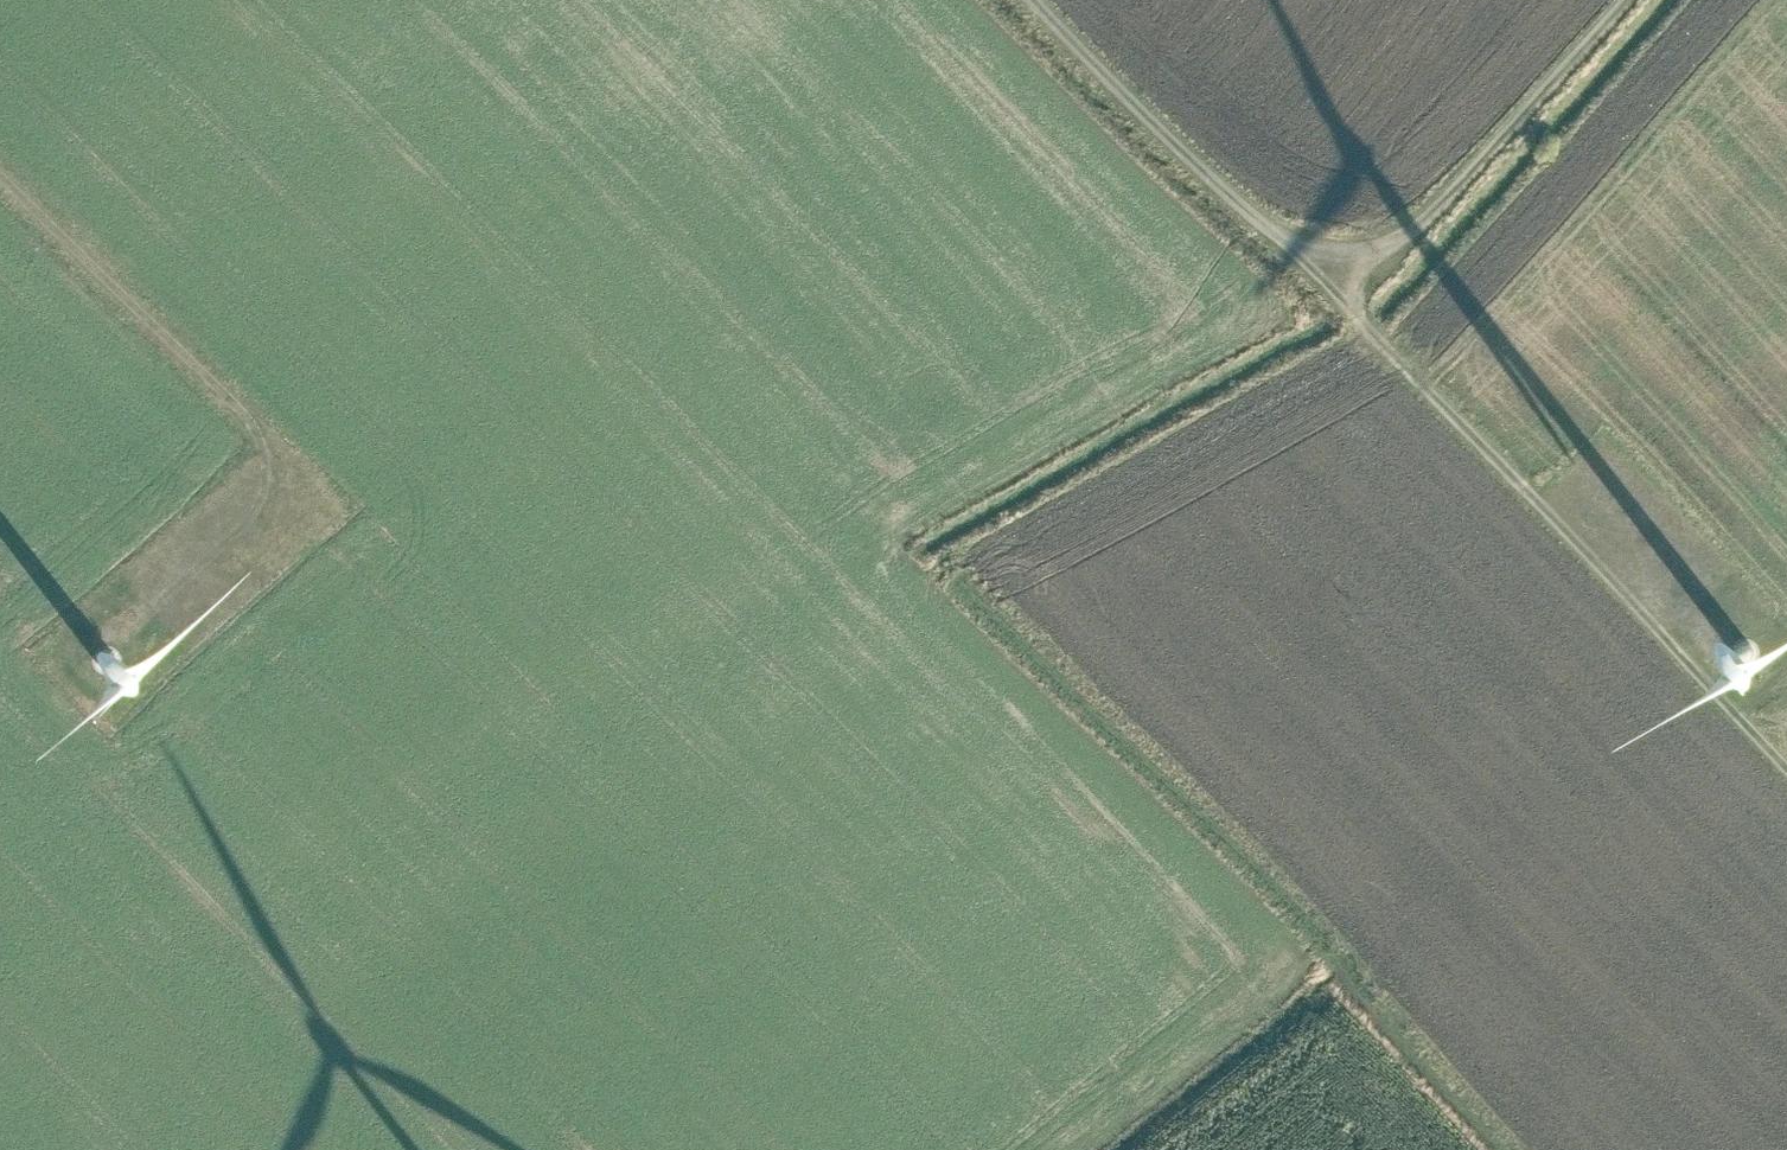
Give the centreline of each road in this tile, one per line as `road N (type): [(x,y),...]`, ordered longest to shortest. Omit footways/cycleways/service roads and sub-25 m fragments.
road 1 (track): [(1630,0),(1454,205),(1375,256),(1292,245),(1199,177),(1034,0)]
road 2 (track): [(1786,758),(1292,245)]
road 3 (track): [(0,179),(321,502),(185,610)]

